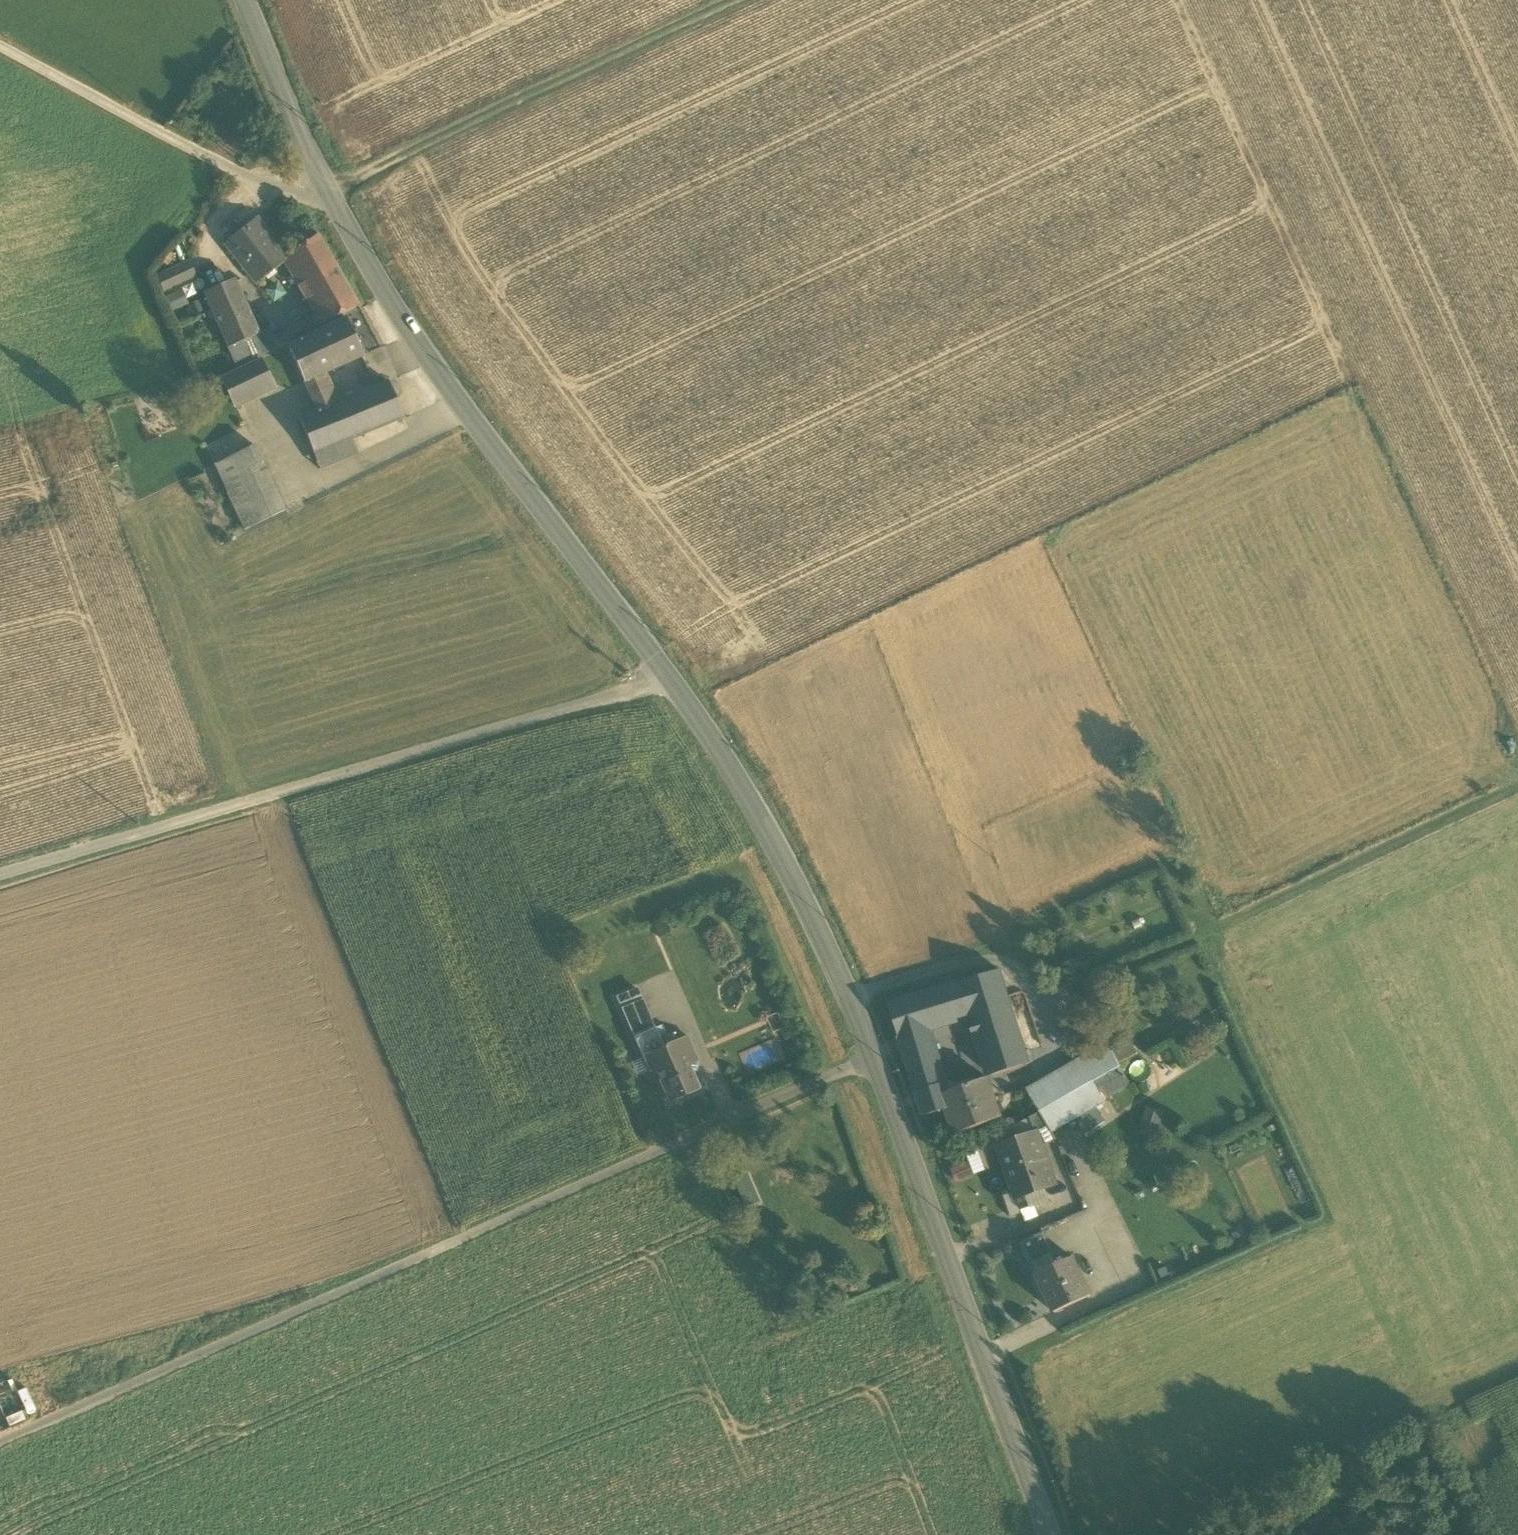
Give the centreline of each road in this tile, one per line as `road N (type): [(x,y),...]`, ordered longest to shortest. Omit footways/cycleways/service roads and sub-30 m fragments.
road 1 (secondary): [(327,191),(410,333),(667,676),(764,825),(872,1059),(1048,1534)]
road 2 (track): [(327,191),(735,0)]
road 3 (residential): [(327,191),(286,196),(0,47)]
road 4 (secondary): [(247,0),(327,191)]

